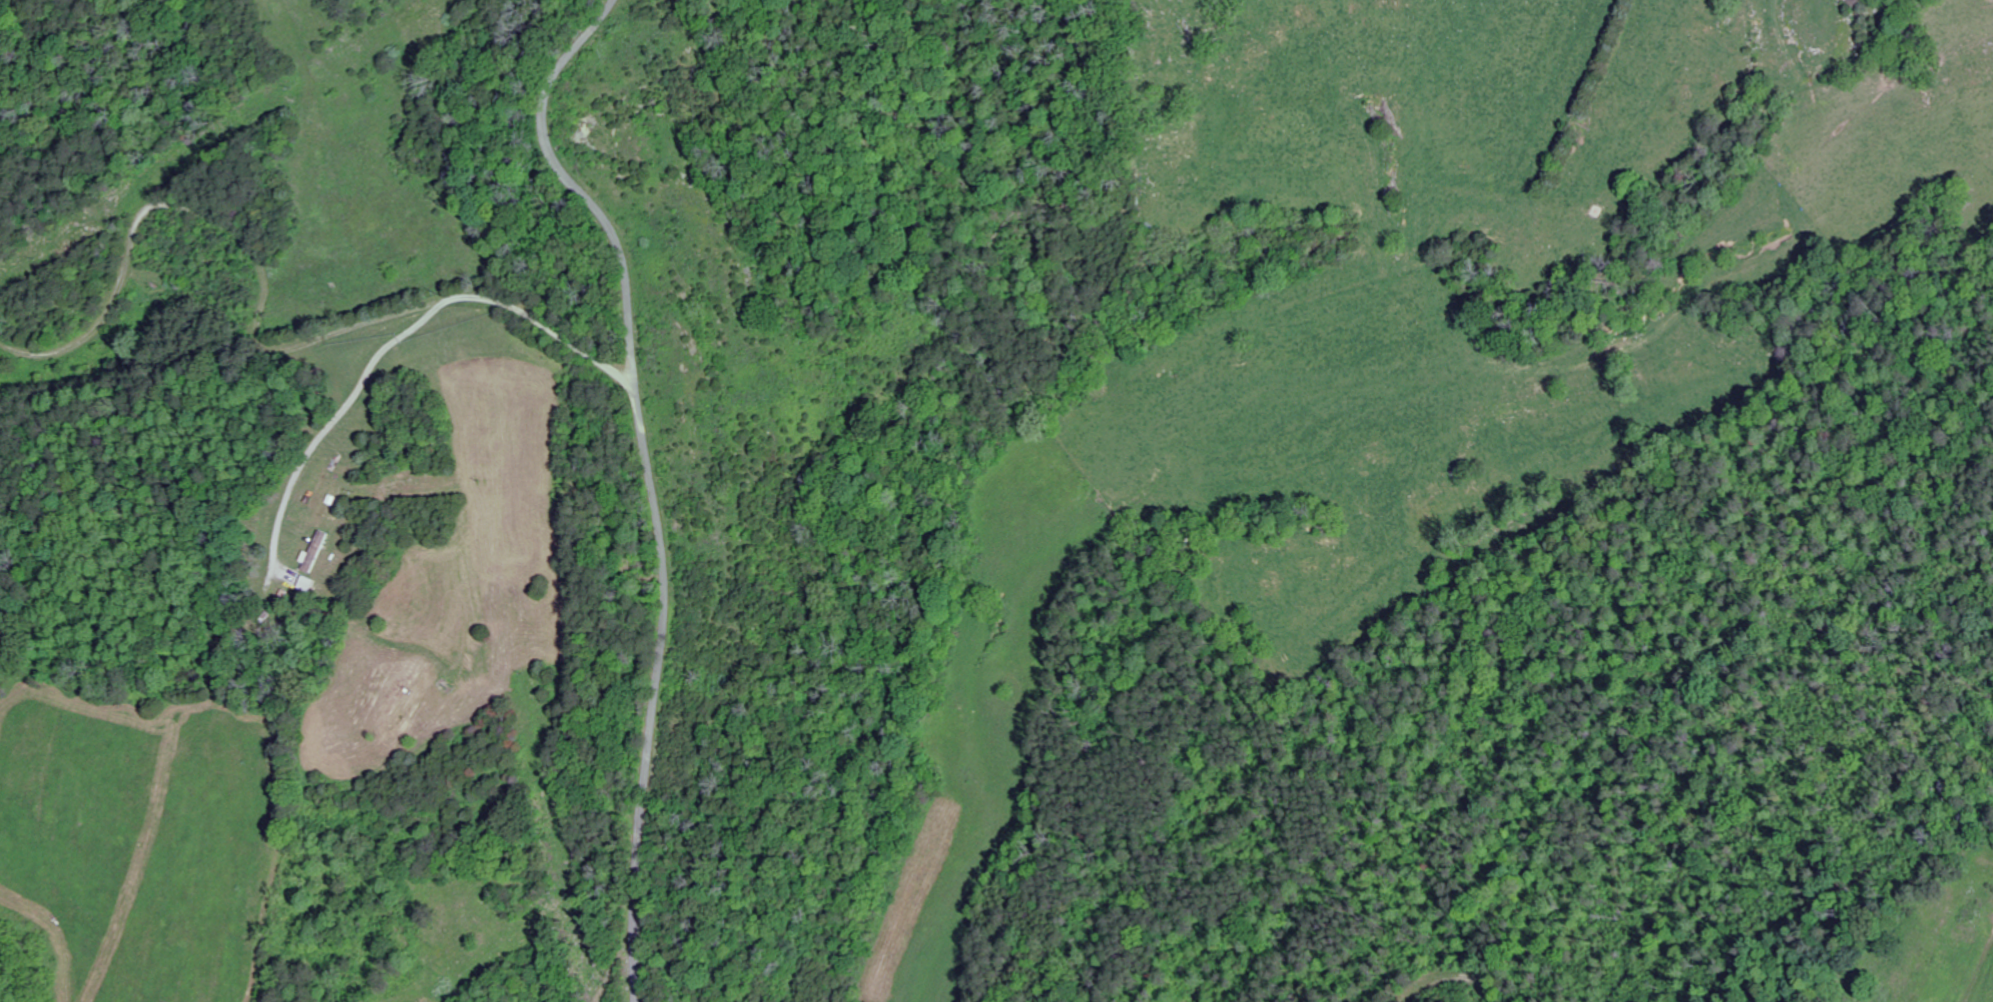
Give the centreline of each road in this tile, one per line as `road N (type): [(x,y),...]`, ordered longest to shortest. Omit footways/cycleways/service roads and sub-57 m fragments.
road 1 (residential): [(635,1001),(634,905),(662,594),(655,514),(618,252),(556,167),(541,125),(550,80),(611,0)]

